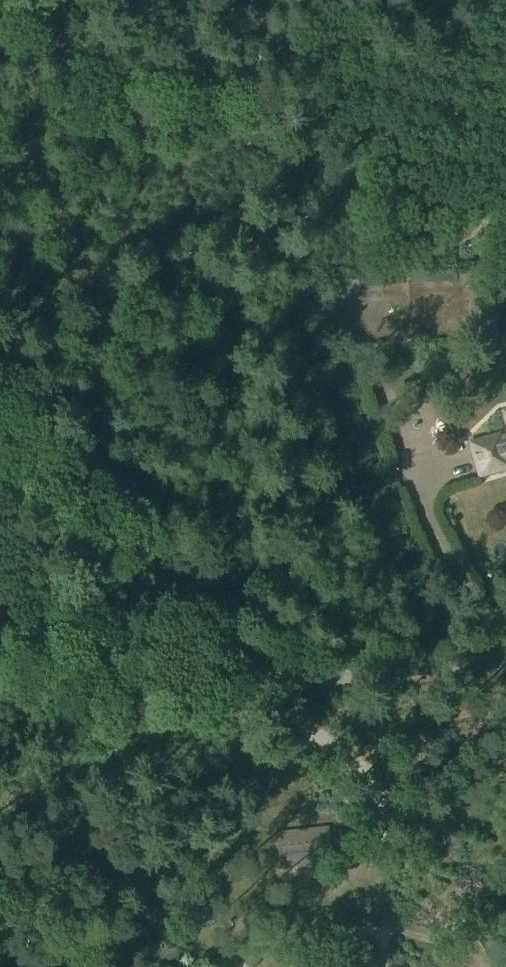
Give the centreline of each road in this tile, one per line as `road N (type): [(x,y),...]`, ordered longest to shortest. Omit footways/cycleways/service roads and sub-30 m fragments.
road 1 (unclassified): [(505,664),(256,675),(0,427)]
road 2 (track): [(75,498),(30,604),(0,630)]

